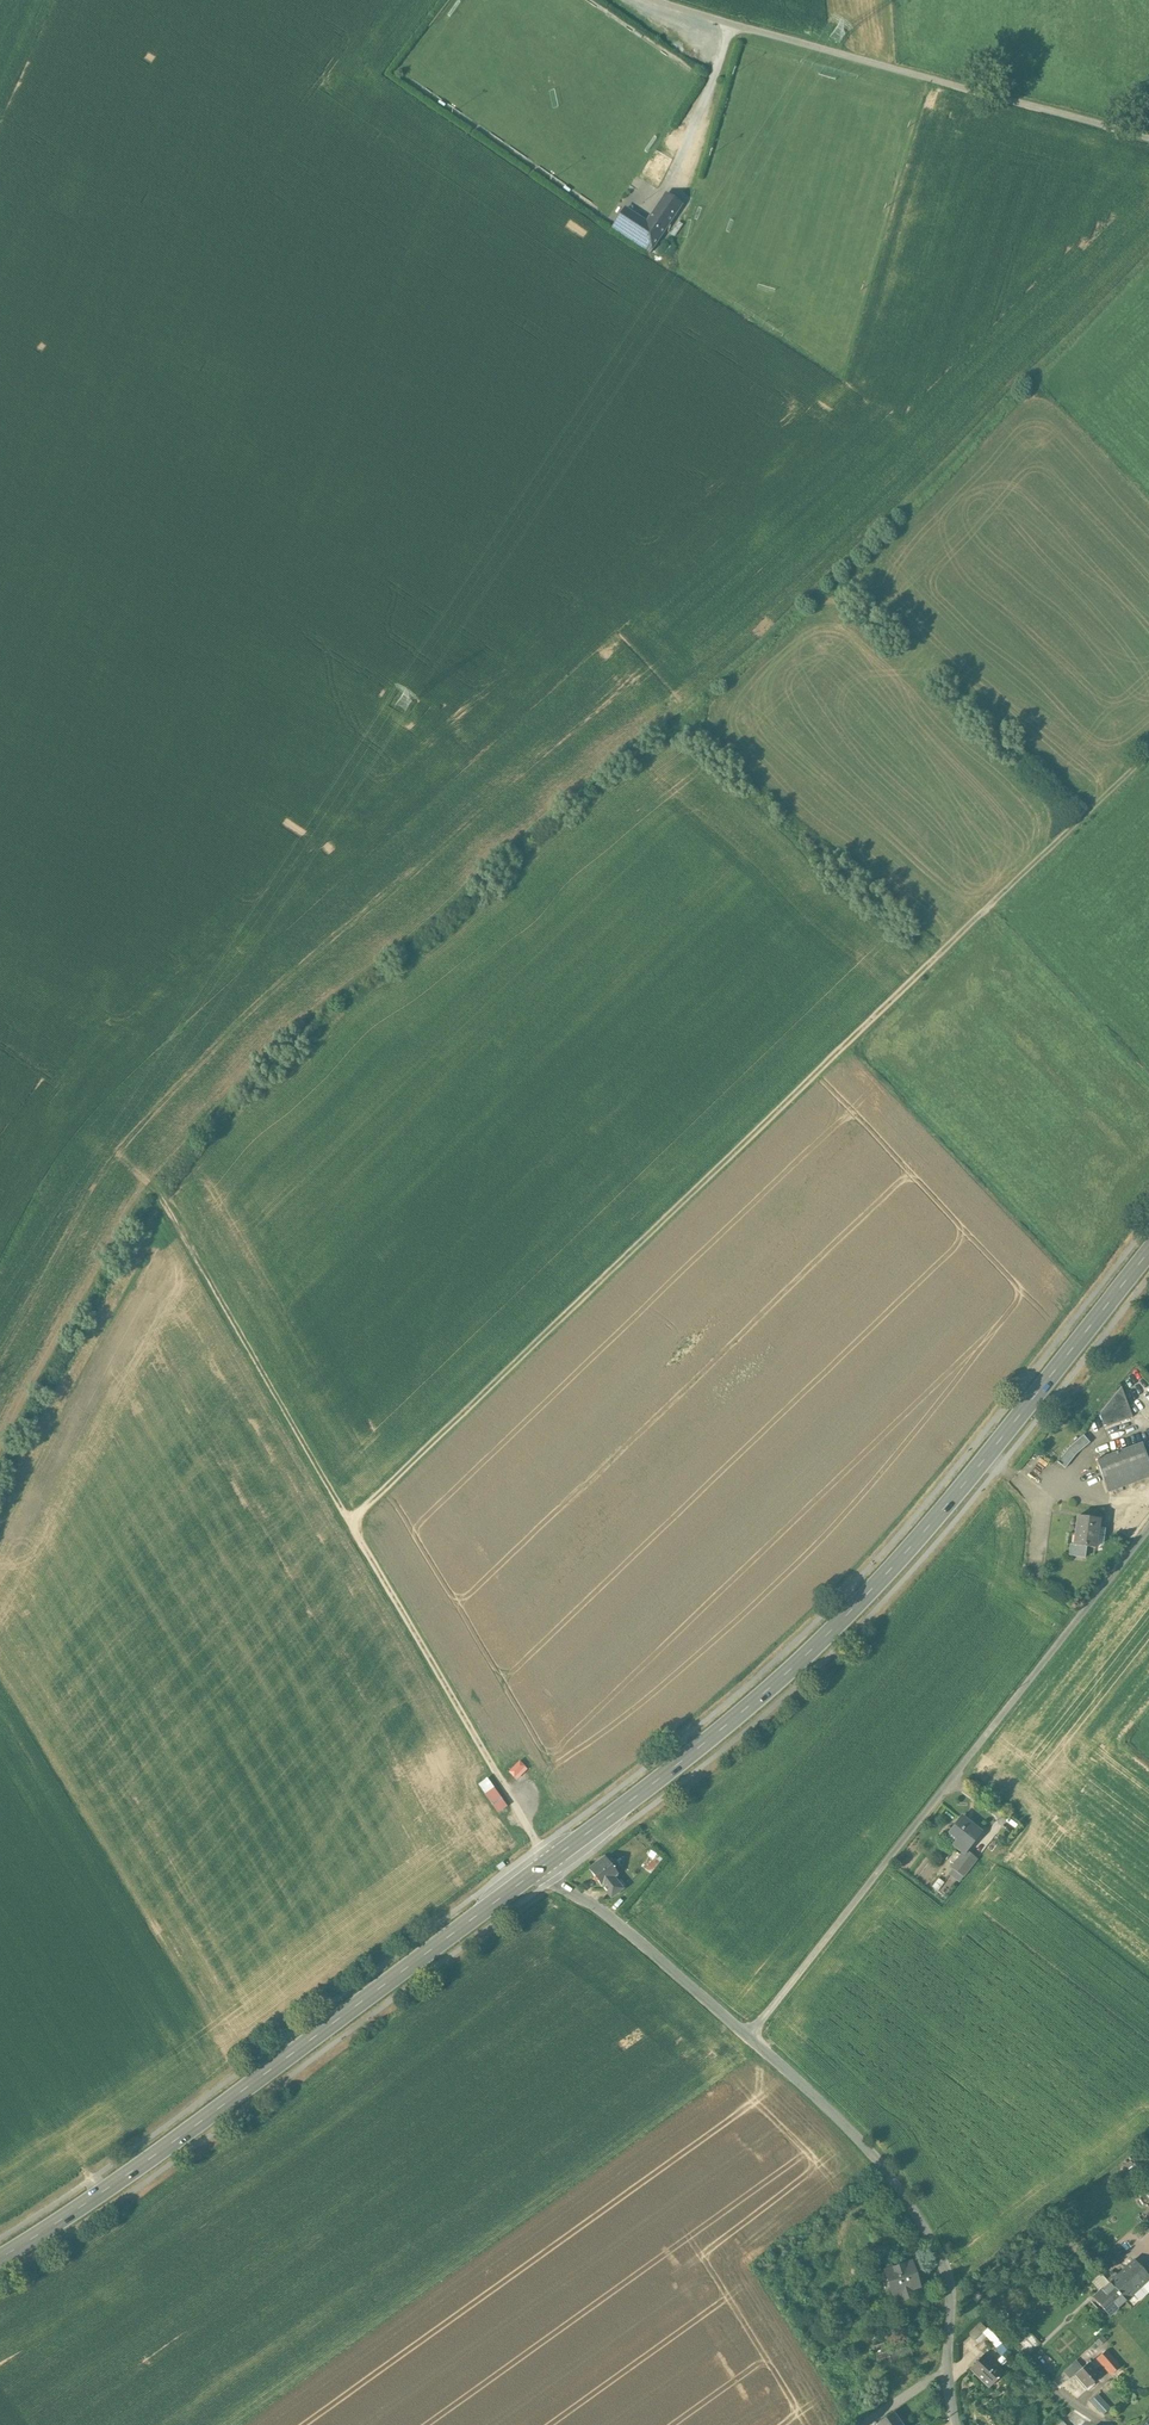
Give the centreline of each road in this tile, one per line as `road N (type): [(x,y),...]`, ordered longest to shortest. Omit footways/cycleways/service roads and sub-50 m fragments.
road 1 (track): [(1148,754),(353,1519),(542,1849)]
road 2 (primary): [(549,1862),(751,1706),(865,1602),(1148,1255)]
road 3 (primary): [(0,2257),(181,2137),(549,1862)]
road 4 (residential): [(749,2035),(1148,1531)]
road 5 (unclassified): [(672,0),(1148,132)]
road 6 (unclassified): [(957,2424),(948,2267),(880,2159),(749,2035)]
road 7 (track): [(353,1519),(158,1196)]
road 8 (unclassified): [(749,2035),(549,1862)]

